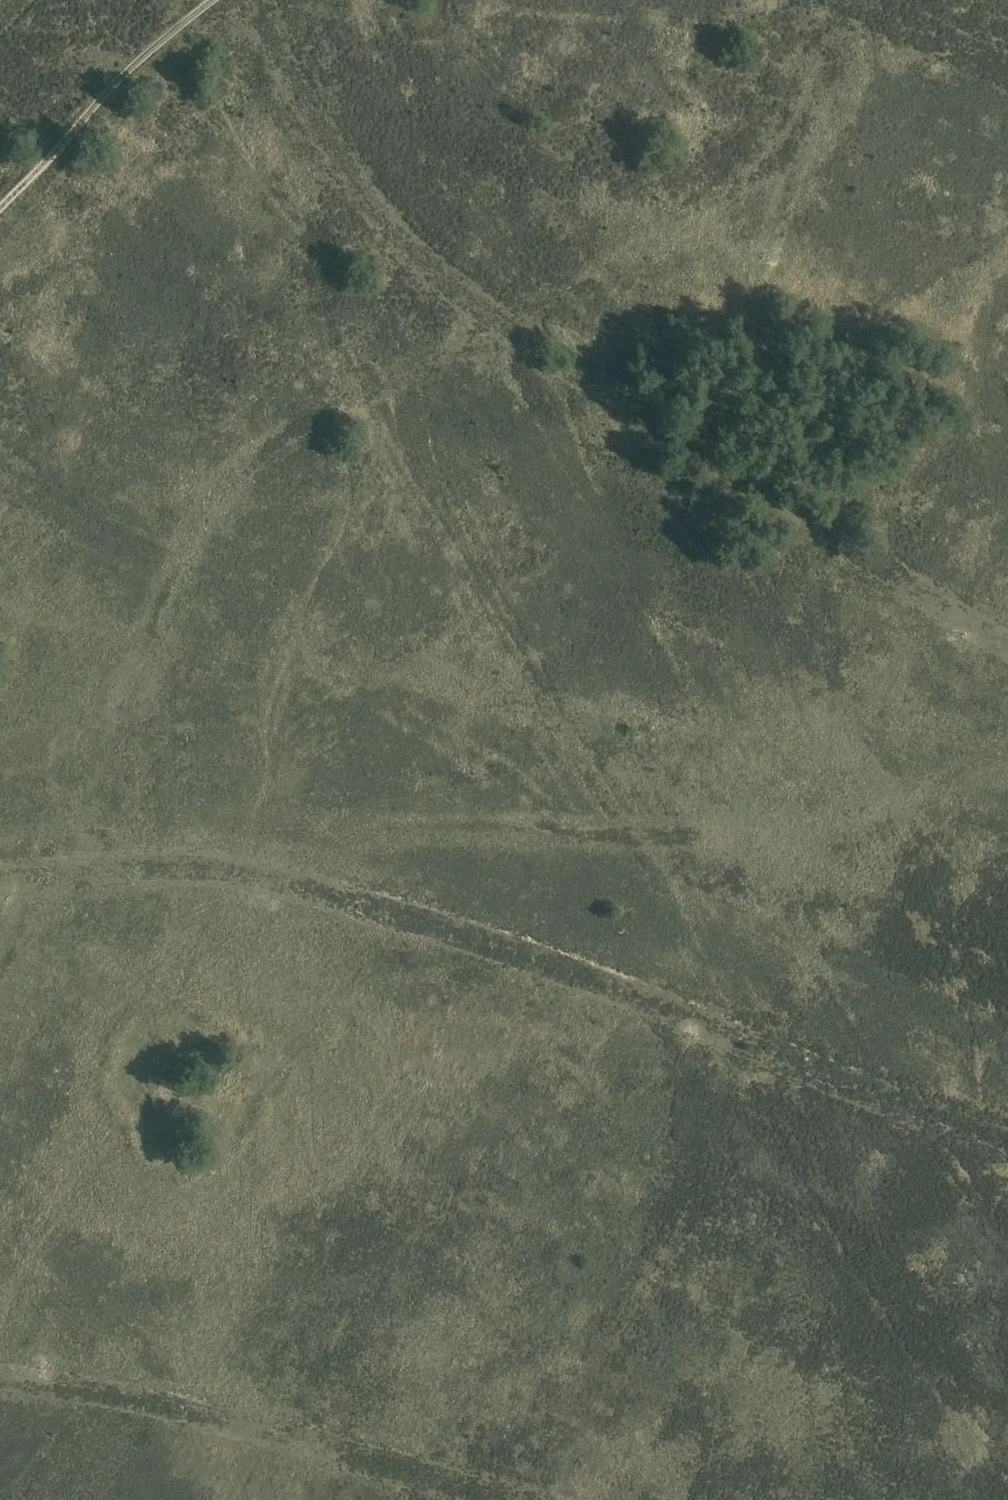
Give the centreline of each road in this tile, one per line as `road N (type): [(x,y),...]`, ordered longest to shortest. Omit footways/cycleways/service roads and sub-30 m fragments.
road 1 (track): [(214,0),(105,95),(0,211)]

